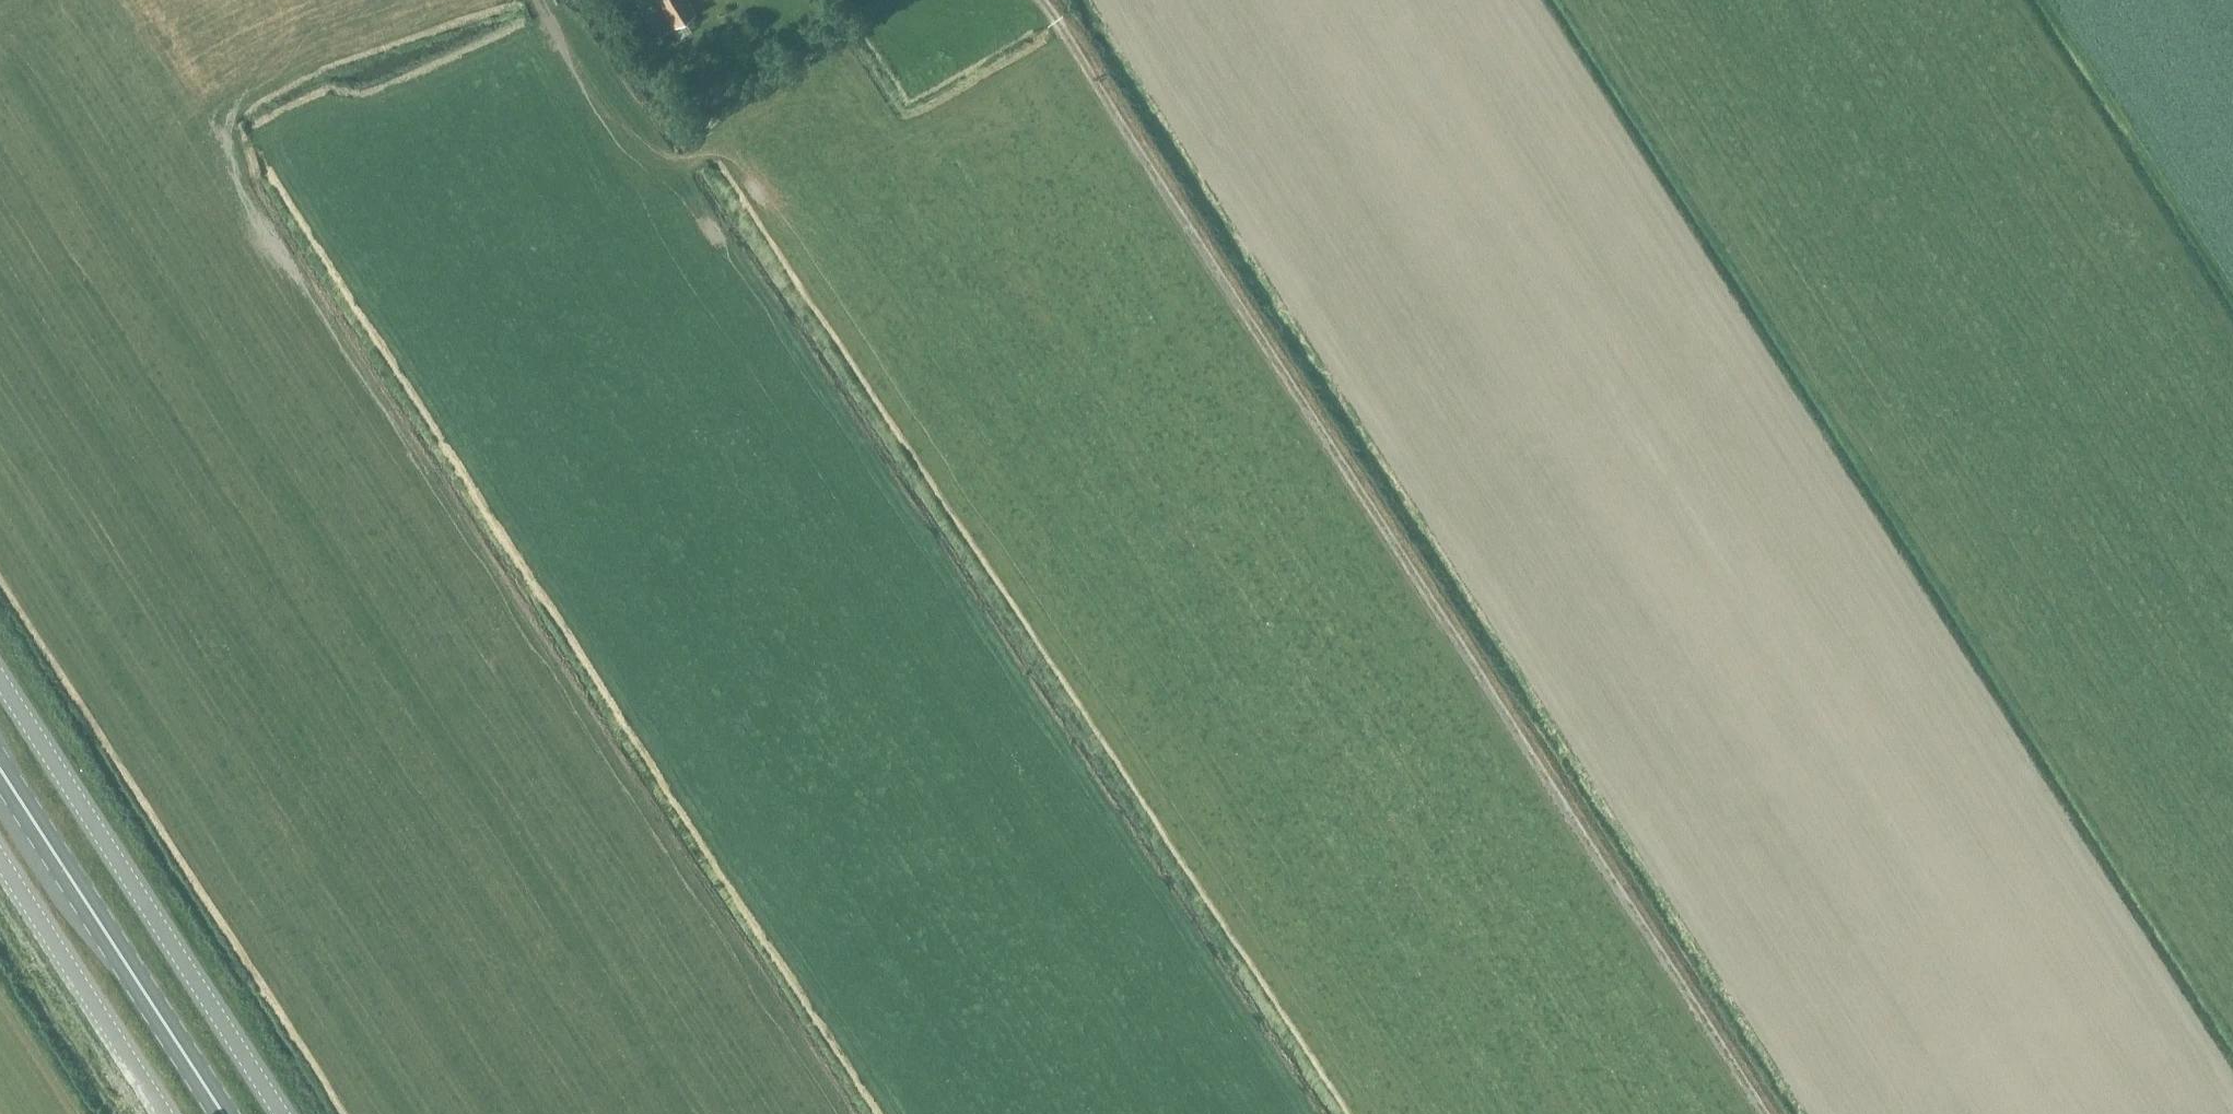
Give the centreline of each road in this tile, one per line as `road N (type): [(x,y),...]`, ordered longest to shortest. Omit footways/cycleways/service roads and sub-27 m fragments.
road 1 (track): [(1040,0),(1764,1113)]
road 2 (unclassified): [(283,1113),(0,680)]
road 3 (primary): [(223,1113),(0,770)]
road 4 (unclassified): [(166,1113),(0,857)]

